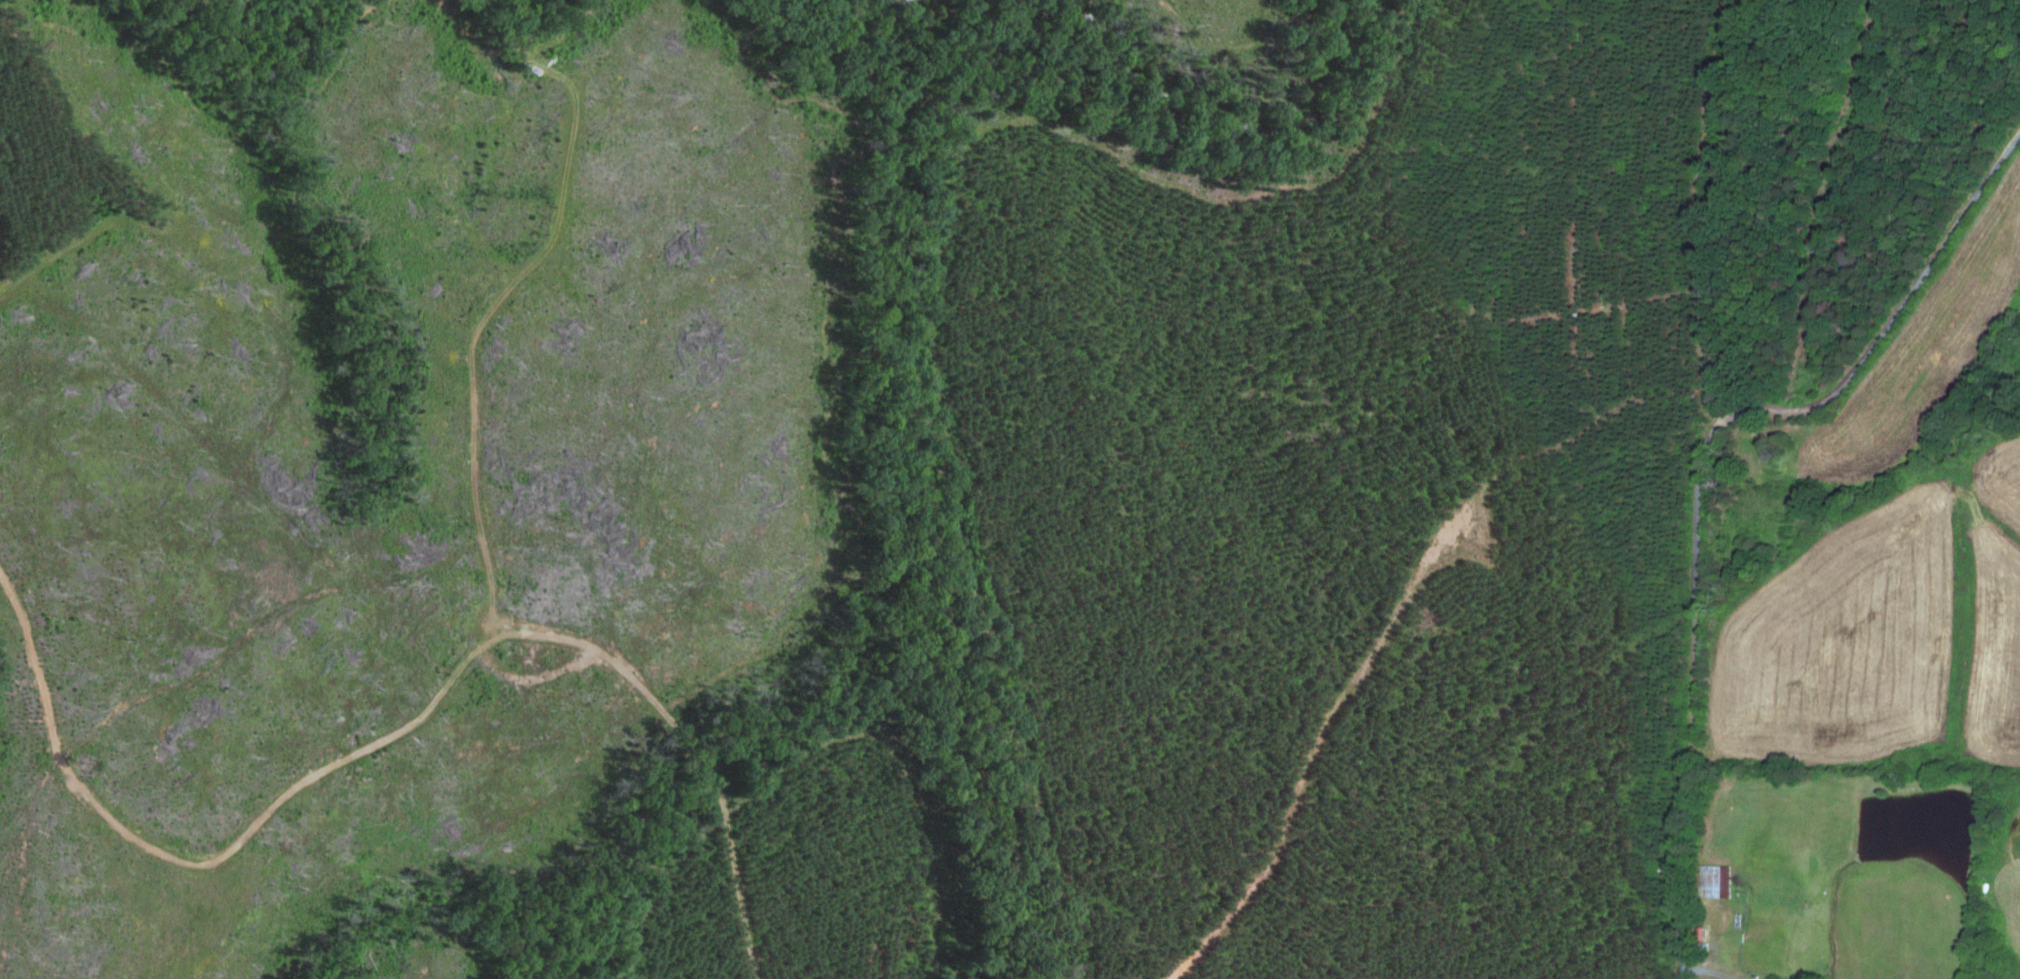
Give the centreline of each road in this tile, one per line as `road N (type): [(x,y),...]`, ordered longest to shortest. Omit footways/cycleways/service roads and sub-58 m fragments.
road 1 (residential): [(1680,978),(1678,844),(1690,736),(1699,446),(1721,421),(1748,410),(1821,404),(1851,378),(2019,103)]

